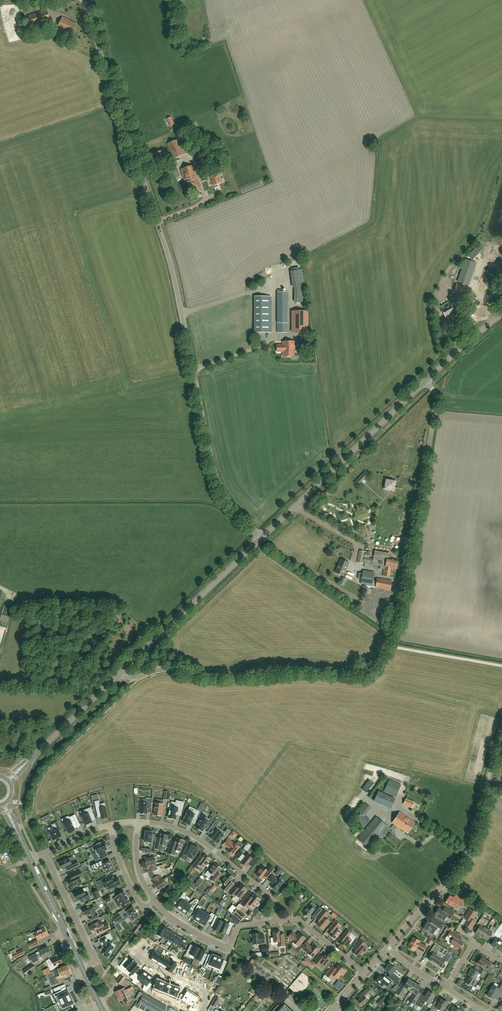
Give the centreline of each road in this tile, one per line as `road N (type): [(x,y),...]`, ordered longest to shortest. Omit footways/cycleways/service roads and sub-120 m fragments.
road 1 (unclassified): [(259,539),(213,473),(168,260),(82,0)]
road 2 (unclassified): [(120,672),(135,678),(165,668),(232,678),(372,667),(399,610),(422,490),(436,403),(426,380)]
road 3 (track): [(181,315),(288,281),(286,263),(366,221),(372,159)]
road 4 (tertiary): [(259,539),(426,380)]
road 5 (residential): [(405,927),(249,799)]
road 6 (tertiary): [(120,672),(259,539)]
road 7 (residential): [(277,921),(272,896),(205,842),(138,821)]
road 8 (tertiary): [(8,780),(120,672)]
road 9 (residential): [(155,900),(177,922),(226,947),(241,926),(277,921)]
road 10 (track): [(364,672),(501,713)]
road 11 (residential): [(44,853),(93,957),(82,968)]
road 12 (primary): [(82,968),(31,860)]

